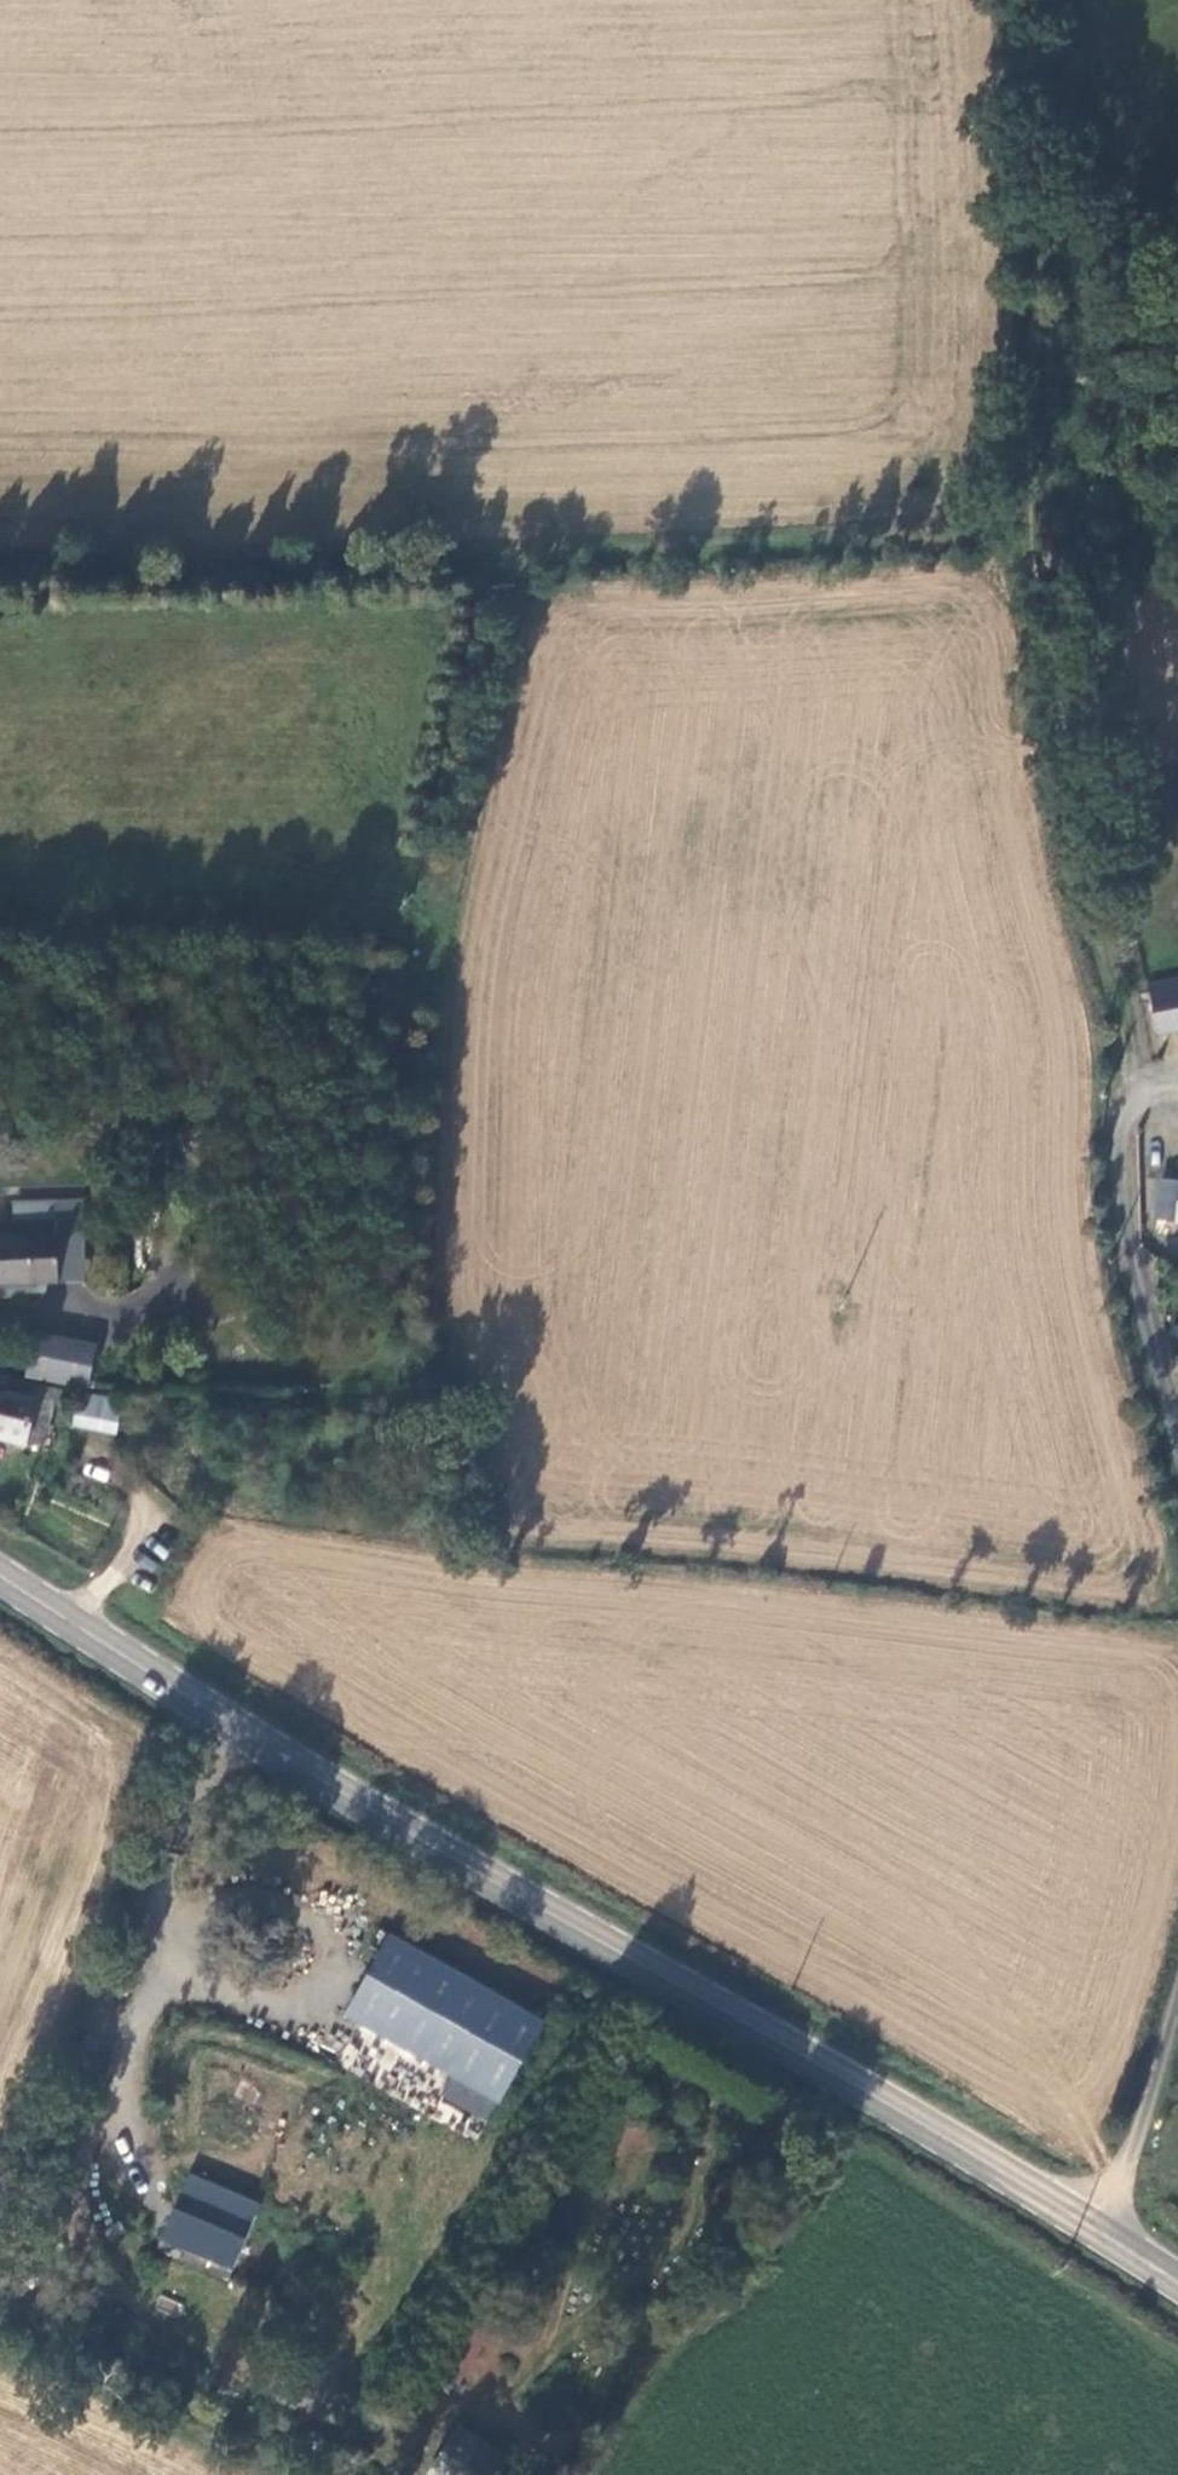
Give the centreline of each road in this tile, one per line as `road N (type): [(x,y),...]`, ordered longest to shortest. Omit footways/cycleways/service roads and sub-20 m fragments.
road 1 (secondary): [(1097,2230),(326,1784),(0,1573)]
road 2 (track): [(1031,540),(1057,707),(1137,1060)]
road 3 (unclassified): [(1137,1060),(1132,1252),(1177,1427)]
road 4 (unclassified): [(1177,1971),(1097,2230)]

